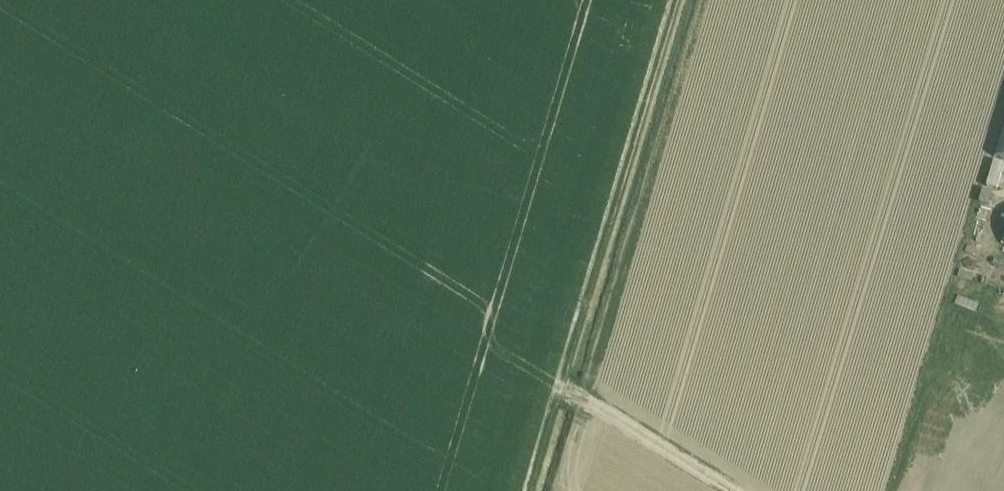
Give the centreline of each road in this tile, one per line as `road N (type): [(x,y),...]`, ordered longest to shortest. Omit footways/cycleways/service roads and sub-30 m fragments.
road 1 (track): [(723,490),(589,409)]

